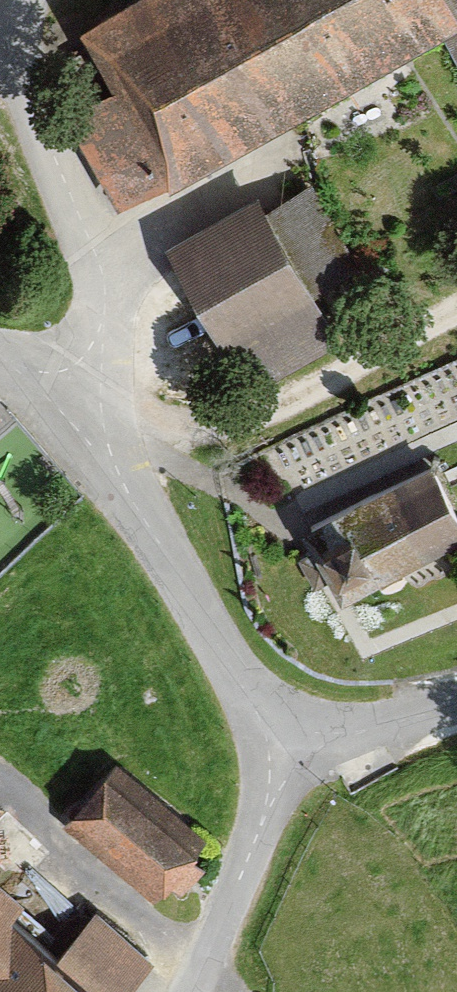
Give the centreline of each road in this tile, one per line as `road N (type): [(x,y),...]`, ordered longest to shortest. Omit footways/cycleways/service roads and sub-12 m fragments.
road 1 (residential): [(85,419),(105,280),(0,28)]
road 2 (residential): [(288,760),(85,419)]
road 3 (residential): [(179,991),(288,760)]
road 4 (residential): [(288,760),(456,710)]

